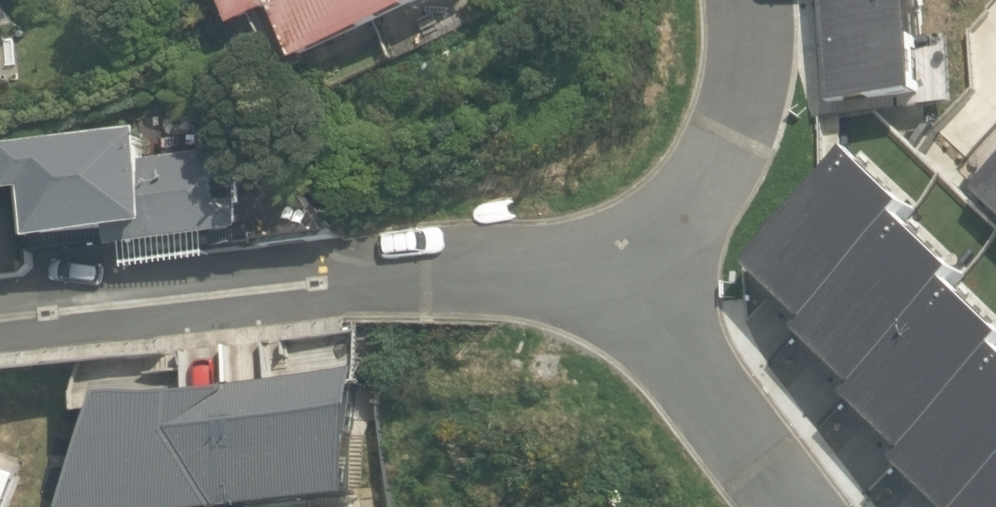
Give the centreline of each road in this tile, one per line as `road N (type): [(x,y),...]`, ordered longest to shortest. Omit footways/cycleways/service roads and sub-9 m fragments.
road 1 (residential): [(0,323),(435,276),(588,282),(639,263)]
road 2 (residential): [(639,263),(701,201),(736,138),(755,74),(759,0)]
road 3 (residential): [(639,263),(706,387),(790,506)]

